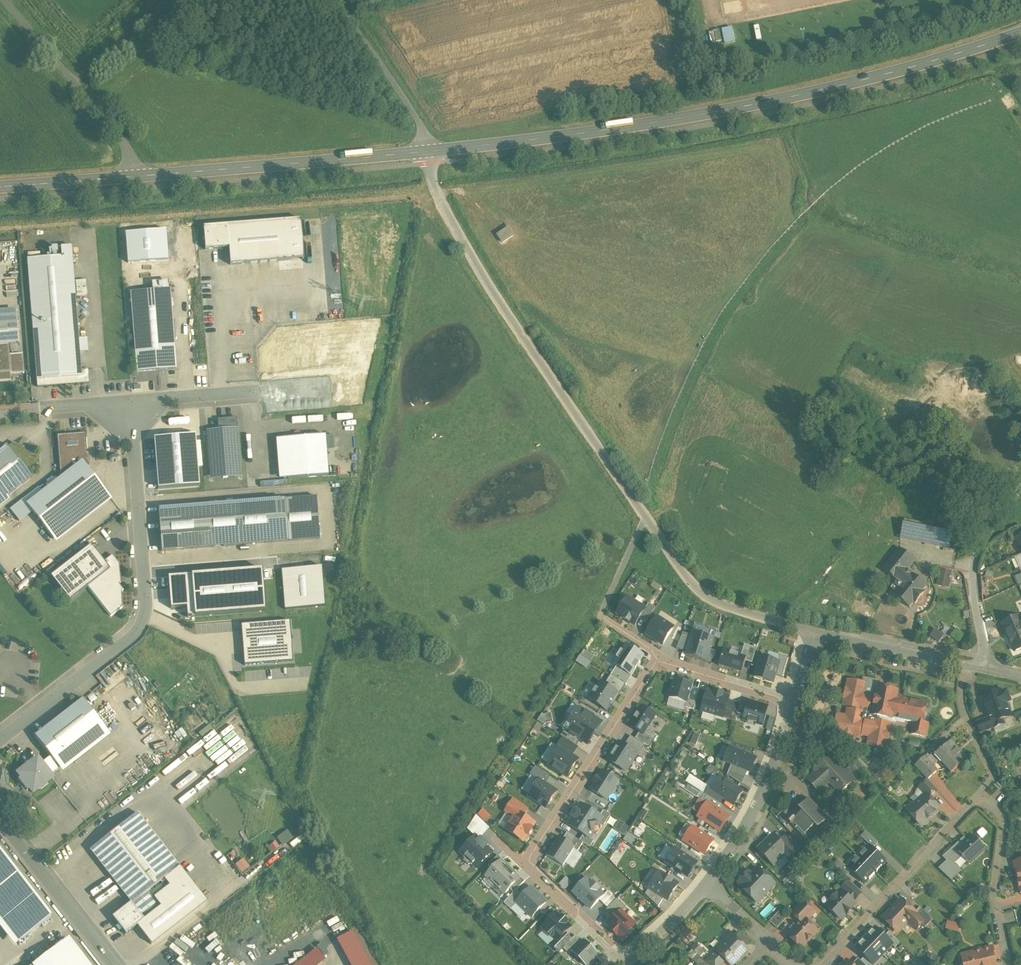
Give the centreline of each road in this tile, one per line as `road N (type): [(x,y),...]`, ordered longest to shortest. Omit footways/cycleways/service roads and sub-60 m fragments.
road 1 (residential): [(817,635),(719,603),(678,566),(474,262),(439,198),(427,152)]
road 2 (secondary): [(427,152),(753,105),(1020,32)]
road 3 (residential): [(0,741),(141,623),(126,406)]
road 4 (secondary): [(140,177),(427,152)]
road 5 (residential): [(529,867),(657,660)]
road 6 (residential): [(982,800),(818,964)]
road 7 (unclassified): [(2,0),(117,135),(140,177)]
road 8 (unclassified): [(710,882),(765,788),(795,700)]
road 9 (residential): [(1020,487),(973,564),(987,667)]
road 10 (unclassified): [(0,819),(118,964)]
road 11 (residential): [(1010,964),(996,898),(1003,822),(994,802),(982,800)]
road 12 (residential): [(967,663),(817,635)]
road 13 (residential): [(982,800),(991,773),(964,715),(967,663)]
road 14 (residential): [(657,660),(795,700)]
road 15 (secondary): [(0,187),(140,177)]
road 16 (residential): [(630,960),(529,867)]
road 17 (residential): [(126,406),(254,396)]

